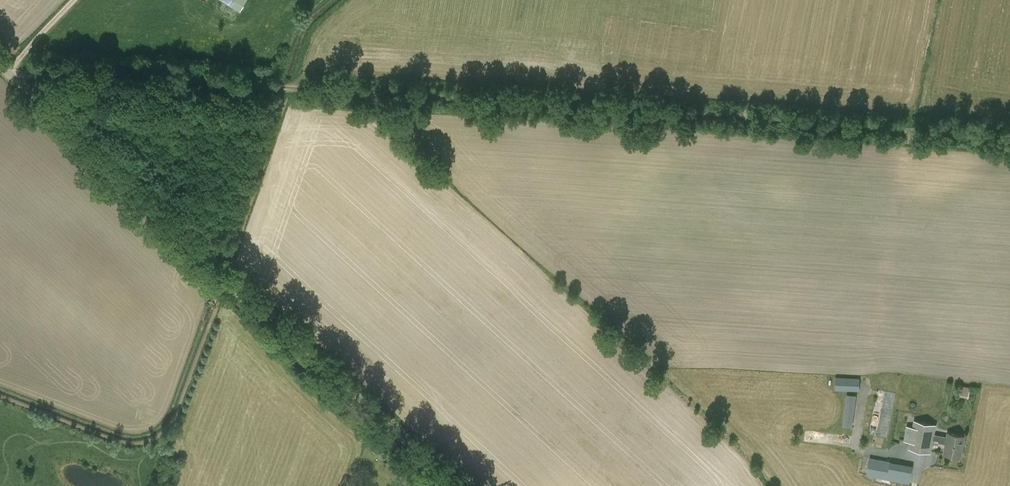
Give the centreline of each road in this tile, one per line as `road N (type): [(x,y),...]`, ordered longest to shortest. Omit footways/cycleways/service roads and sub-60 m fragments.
road 1 (unclassified): [(459,485),(0,65)]

